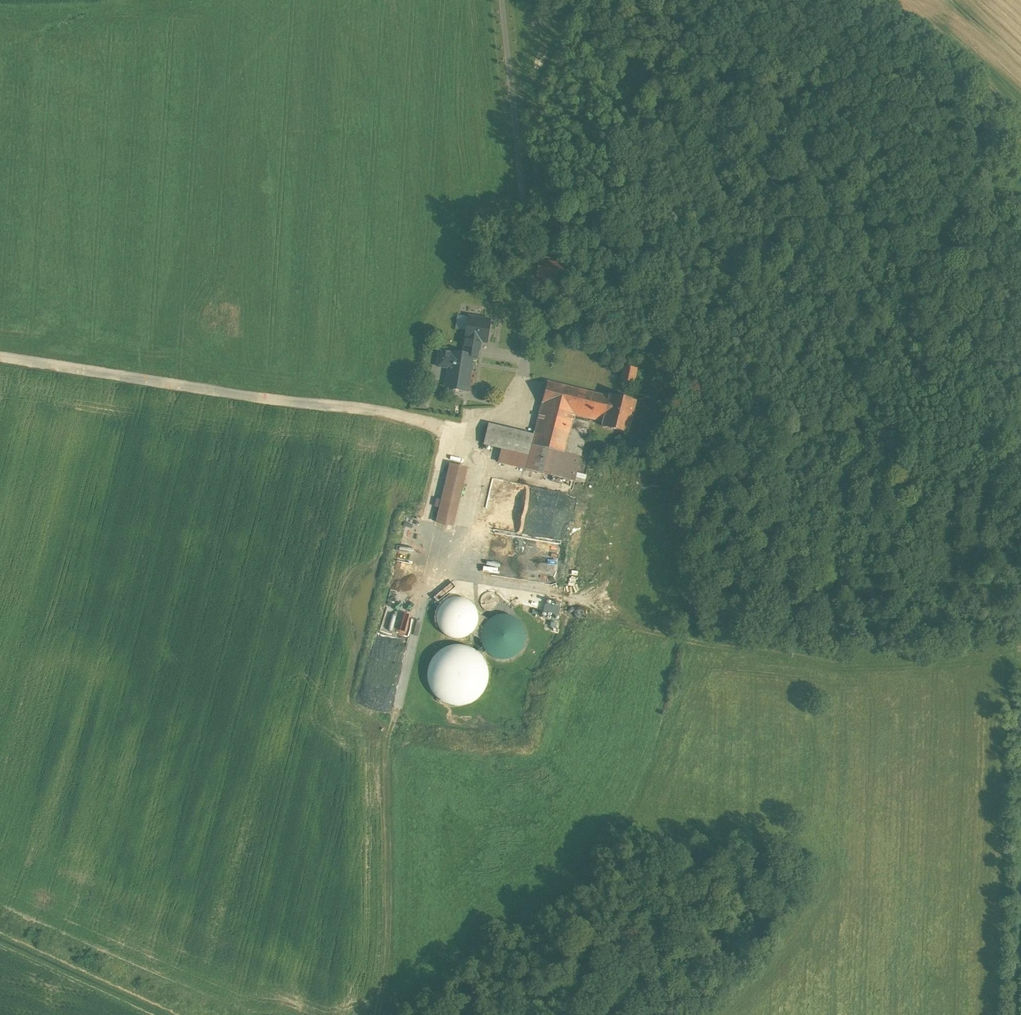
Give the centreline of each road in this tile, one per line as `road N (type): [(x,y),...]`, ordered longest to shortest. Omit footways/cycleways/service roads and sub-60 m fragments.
road 1 (track): [(0,359),(445,433),(521,403)]

